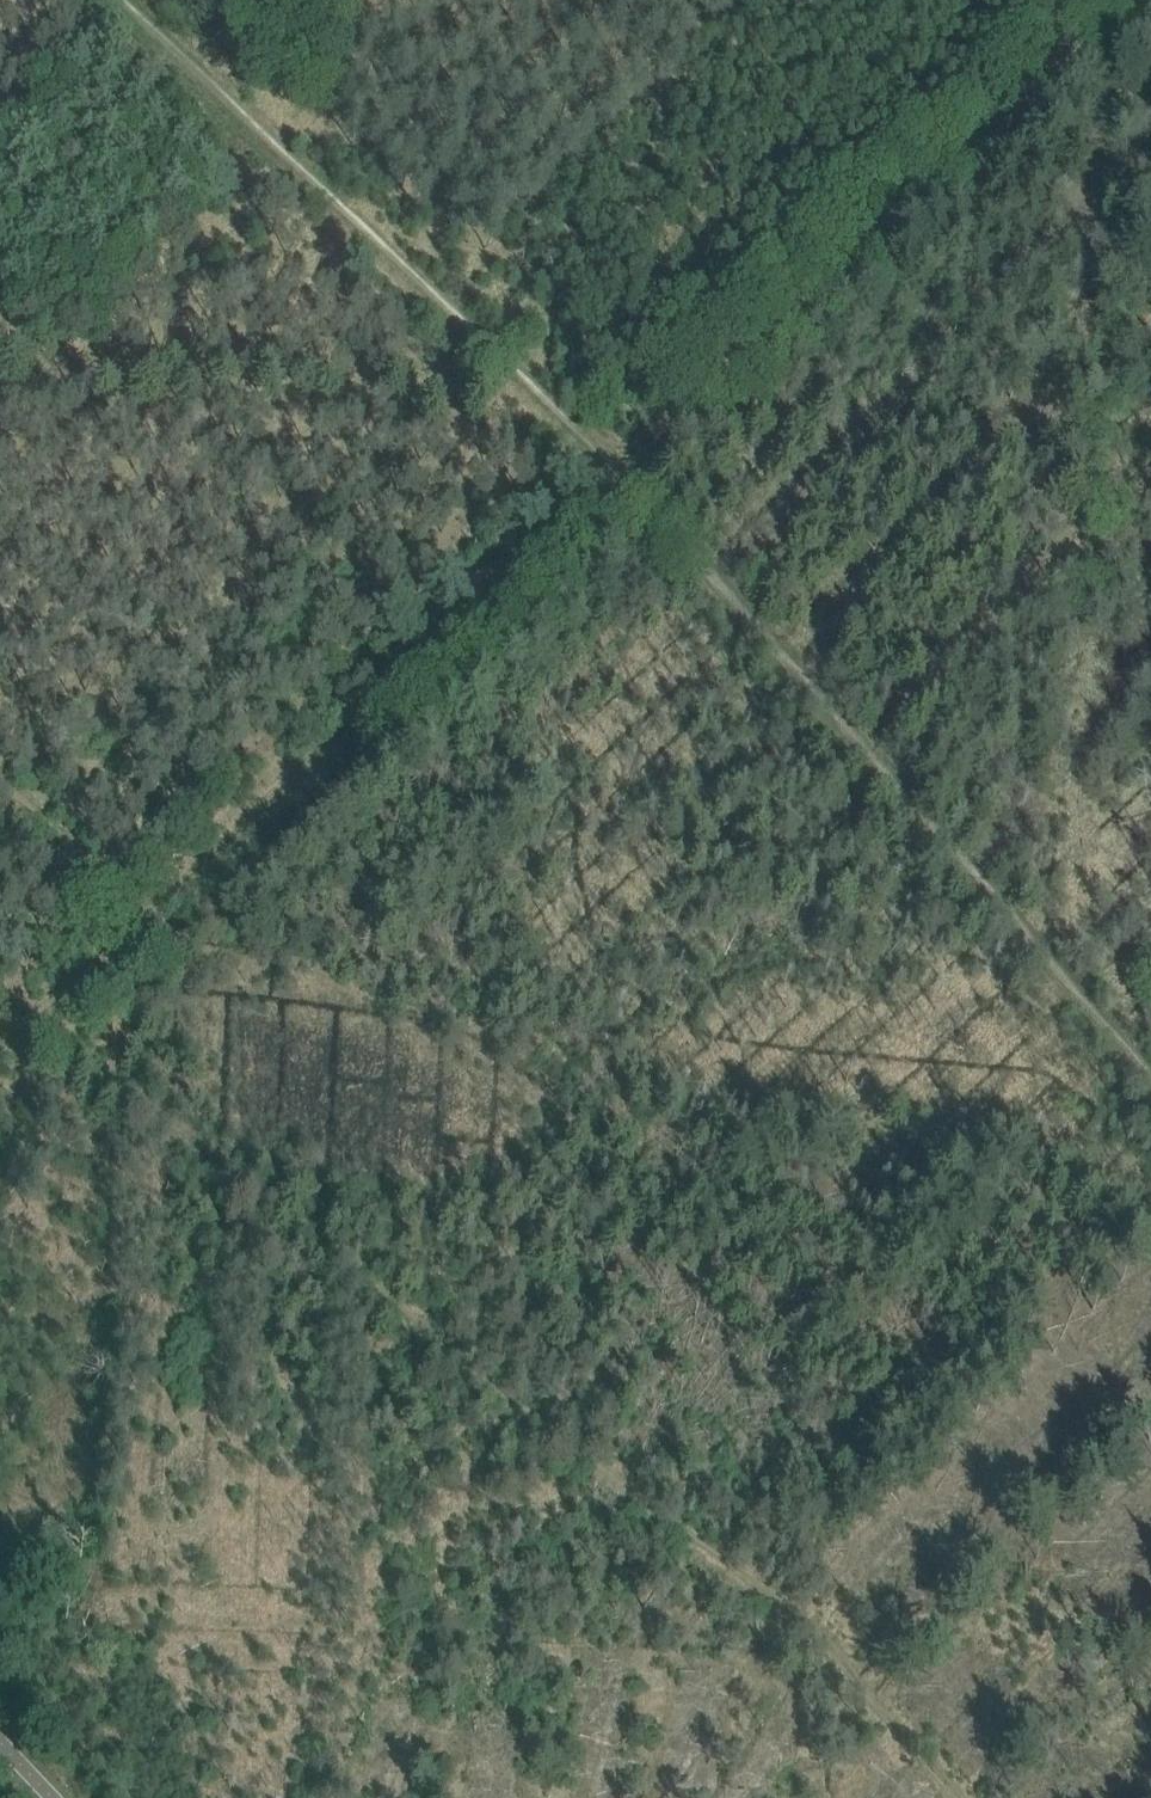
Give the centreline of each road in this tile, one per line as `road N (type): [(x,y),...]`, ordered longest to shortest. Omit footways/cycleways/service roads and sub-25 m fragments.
road 1 (track): [(81,0),(578,490),(1150,1139)]
road 2 (track): [(1109,0),(594,475)]

